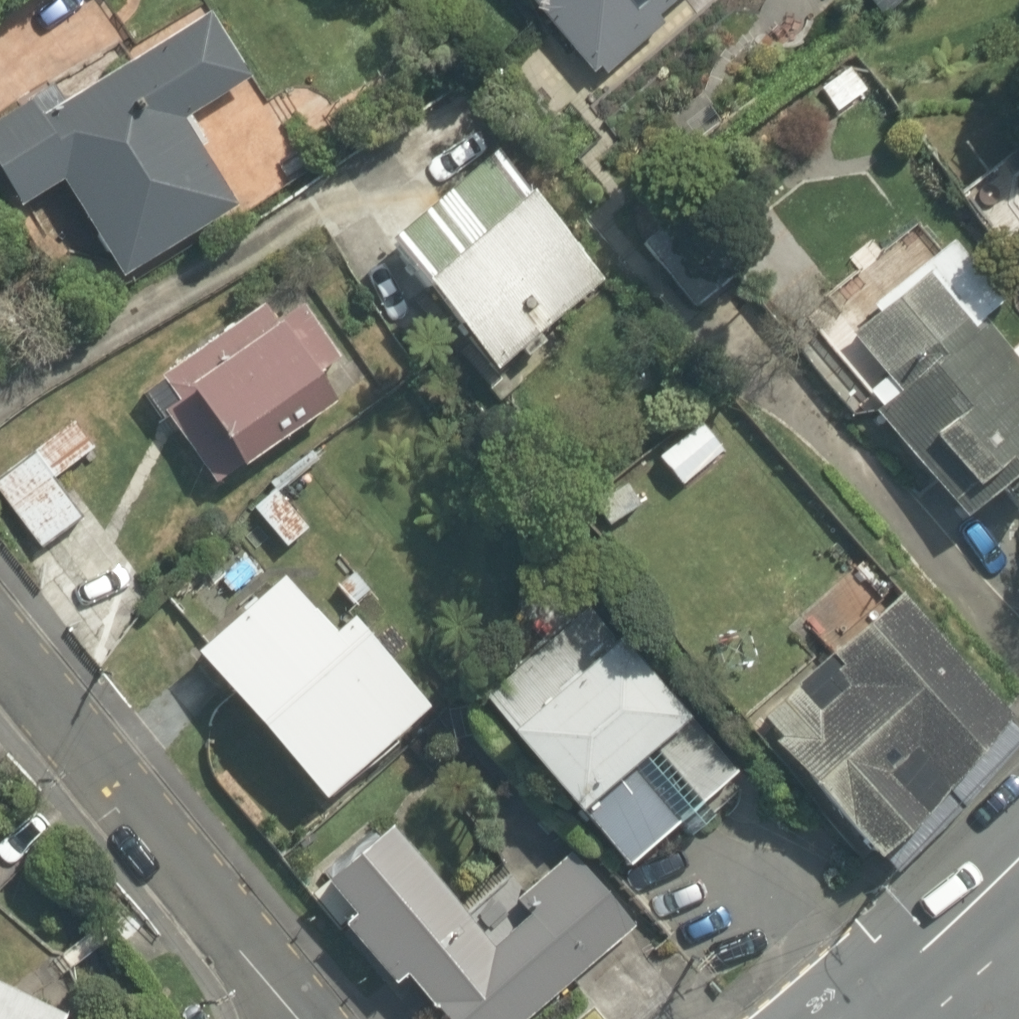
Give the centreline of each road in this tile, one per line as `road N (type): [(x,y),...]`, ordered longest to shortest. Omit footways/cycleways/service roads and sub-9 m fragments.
road 1 (residential): [(0,633),(298,1018)]
road 2 (secondary): [(1018,857),(847,1018)]

